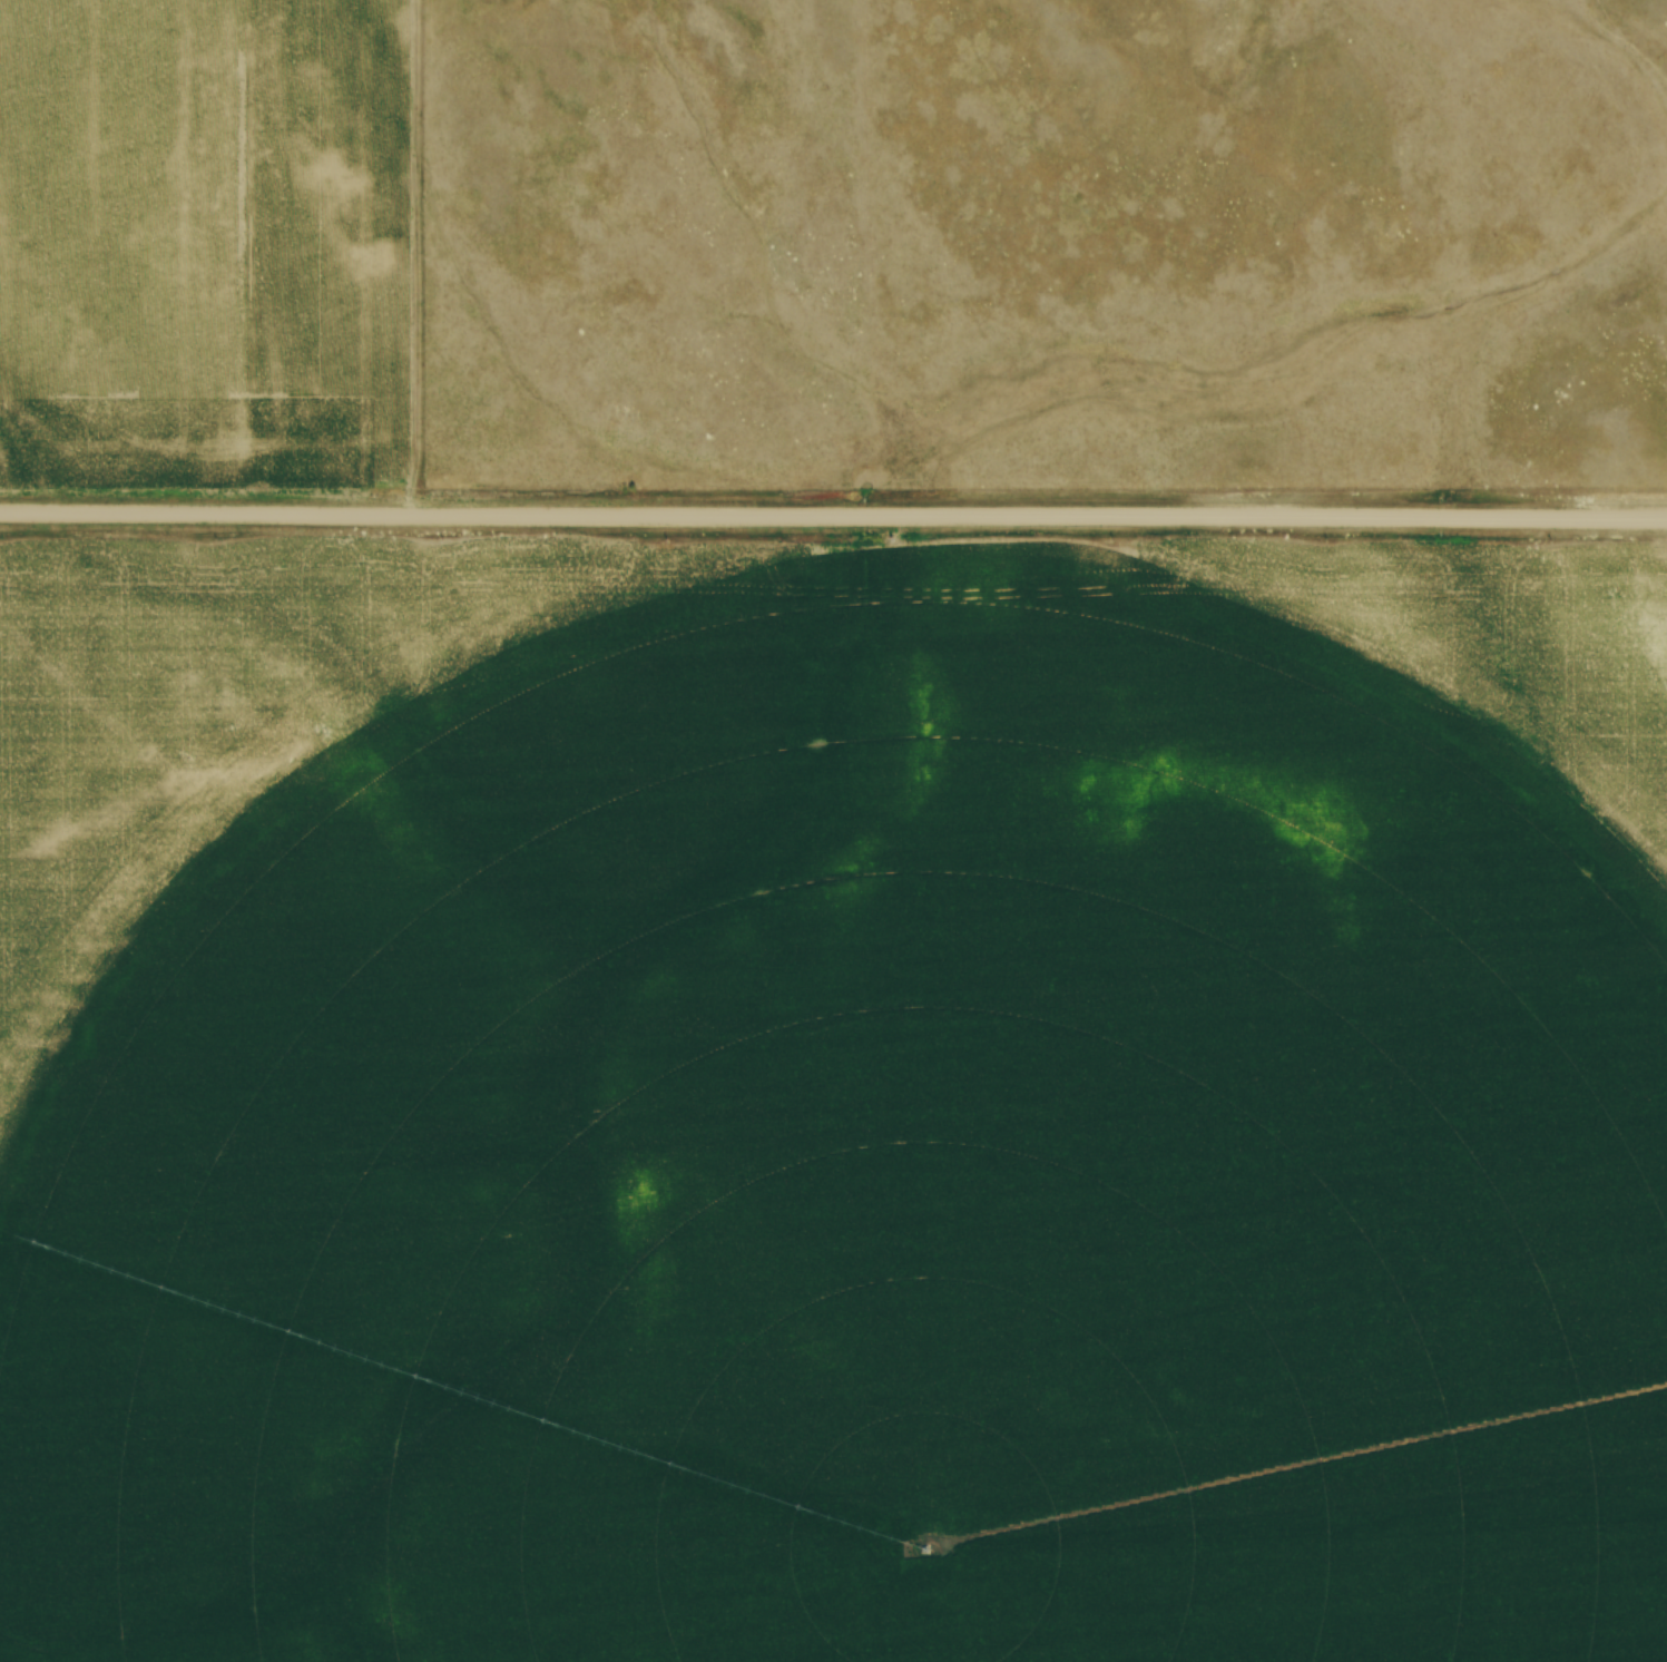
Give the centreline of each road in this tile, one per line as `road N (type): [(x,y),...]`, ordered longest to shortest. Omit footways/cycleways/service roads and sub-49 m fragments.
road 1 (tertiary): [(0,520),(1666,520)]

